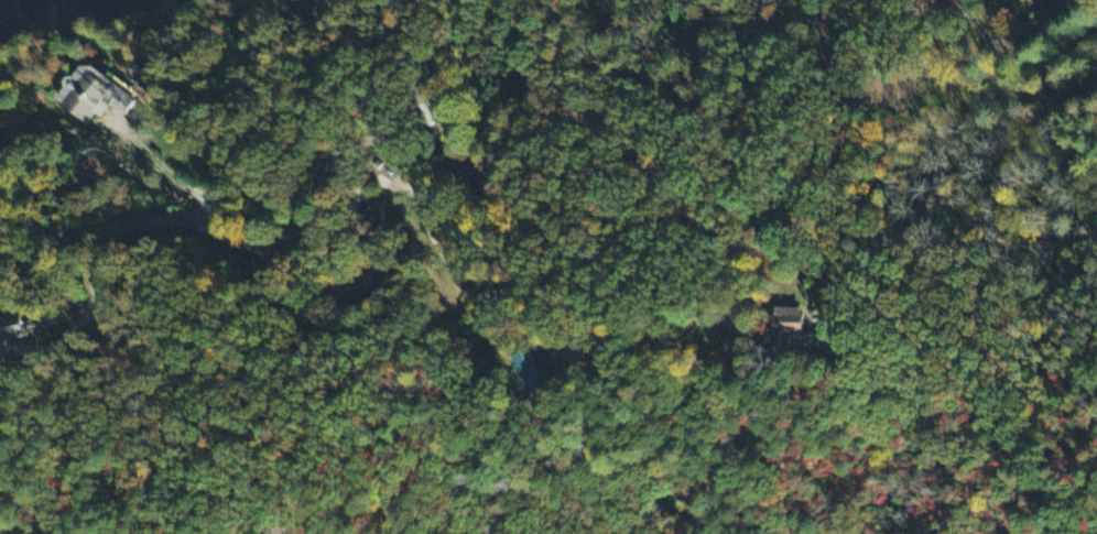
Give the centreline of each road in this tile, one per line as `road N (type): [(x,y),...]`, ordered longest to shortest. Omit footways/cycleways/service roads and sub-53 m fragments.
road 1 (residential): [(0,234),(53,242),(207,214),(231,190),(238,135),(253,102),(286,69),(327,52),(393,34),(428,35),(450,46),(485,97),(515,105),(560,80),(595,28),(628,25),(705,53),(728,43),(775,0)]
road 2 (residential): [(185,218),(227,241),(291,258),(311,238),(324,165),(350,143),(373,138),(399,153),(445,261),(469,281),(522,283),(565,270),(590,257),(630,210),(664,210)]
road 3 (residential): [(942,0),(1012,48),(1039,40),(1075,0)]

